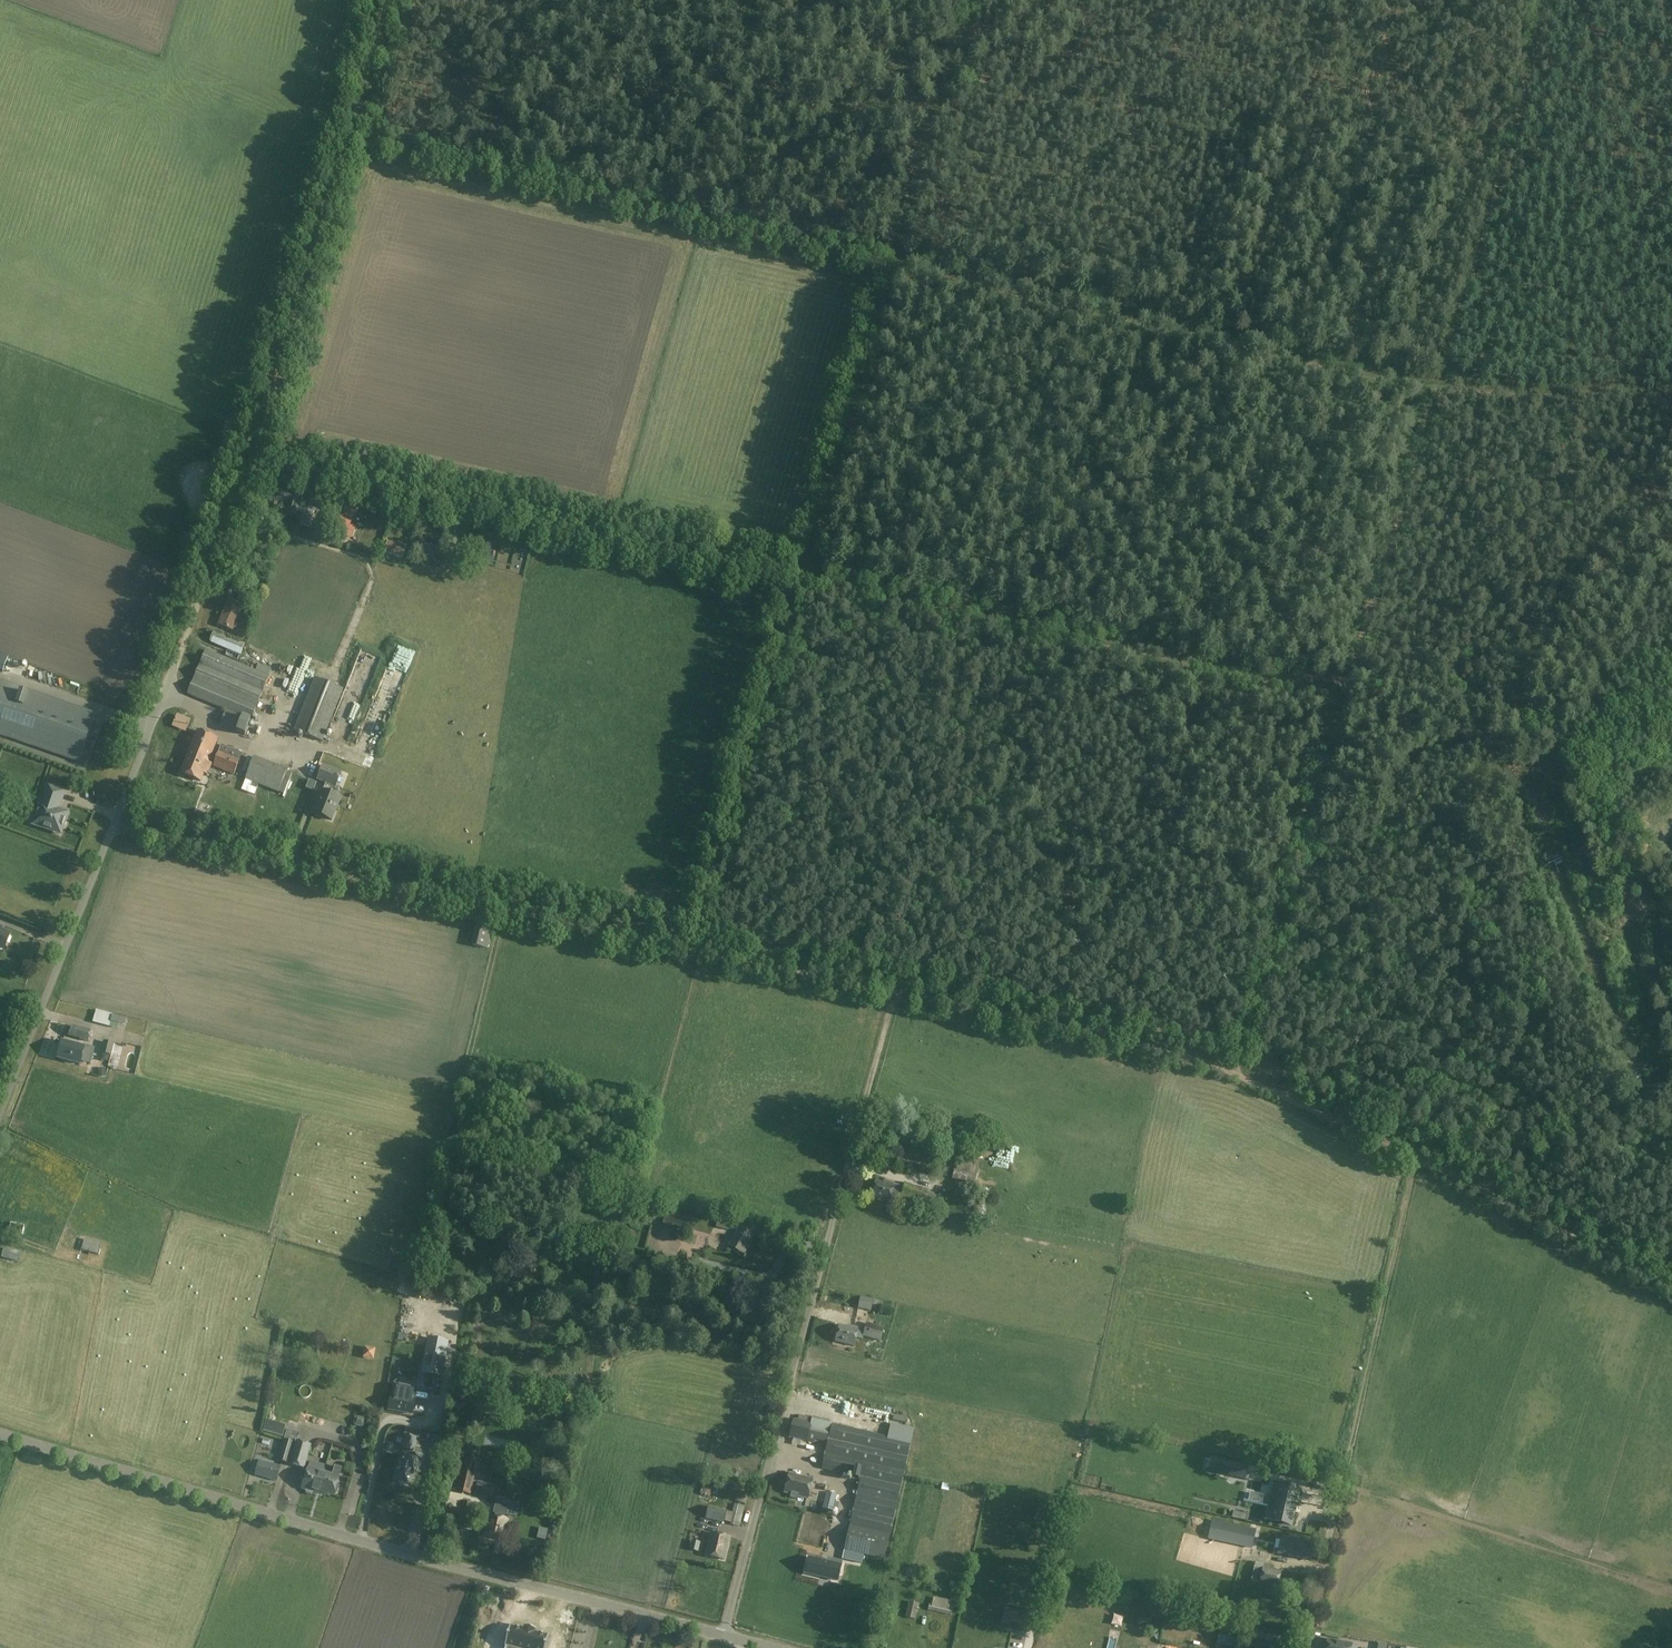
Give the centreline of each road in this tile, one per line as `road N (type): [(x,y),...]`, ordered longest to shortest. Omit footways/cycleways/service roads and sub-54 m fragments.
road 1 (track): [(347,138),(1403,384),(1671,400)]
road 2 (track): [(1671,1286),(1417,1157),(1172,1052),(508,908)]
road 3 (track): [(1550,0),(1274,917),(1238,1075)]
road 4 (track): [(255,456),(808,583),(1343,694)]
road 5 (track): [(970,0),(705,899),(703,951)]
road 6 (tertiary): [(723,1636),(0,1435)]
road 7 (track): [(176,661),(260,442),(388,0)]
road 8 (unclassified): [(723,1636),(849,1161)]
road 9 (unclassified): [(0,1112),(176,661)]
road 10 (track): [(115,822),(508,908)]
road 11 (track): [(1344,1479),(1417,1157)]
road 12 (unclassified): [(896,992),(849,1161)]
road 13 (unclassified): [(1306,1647),(1344,1479)]

